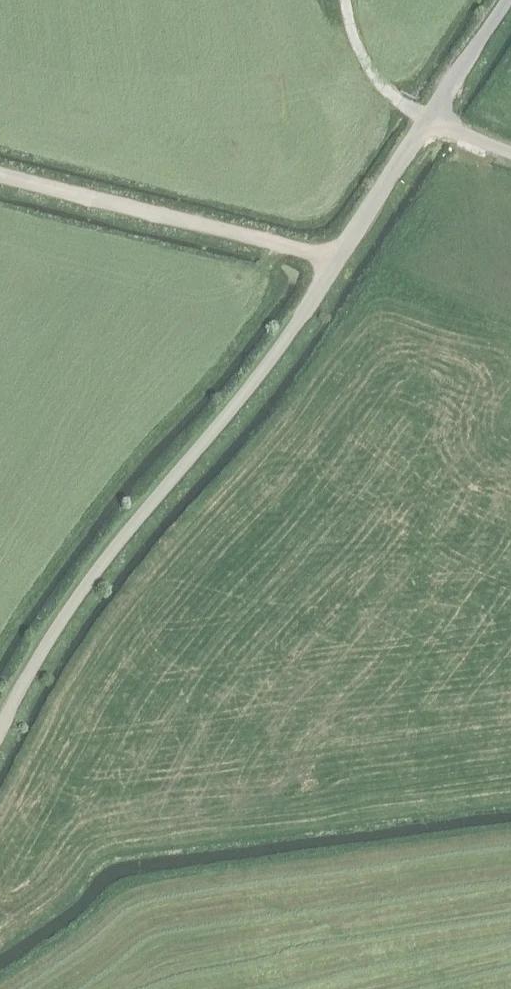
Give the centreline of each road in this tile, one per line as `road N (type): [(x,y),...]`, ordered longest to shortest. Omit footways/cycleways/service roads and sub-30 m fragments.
road 1 (unclassified): [(0,725),(122,543),(301,324),(510,4)]
road 2 (track): [(337,261),(0,174)]

